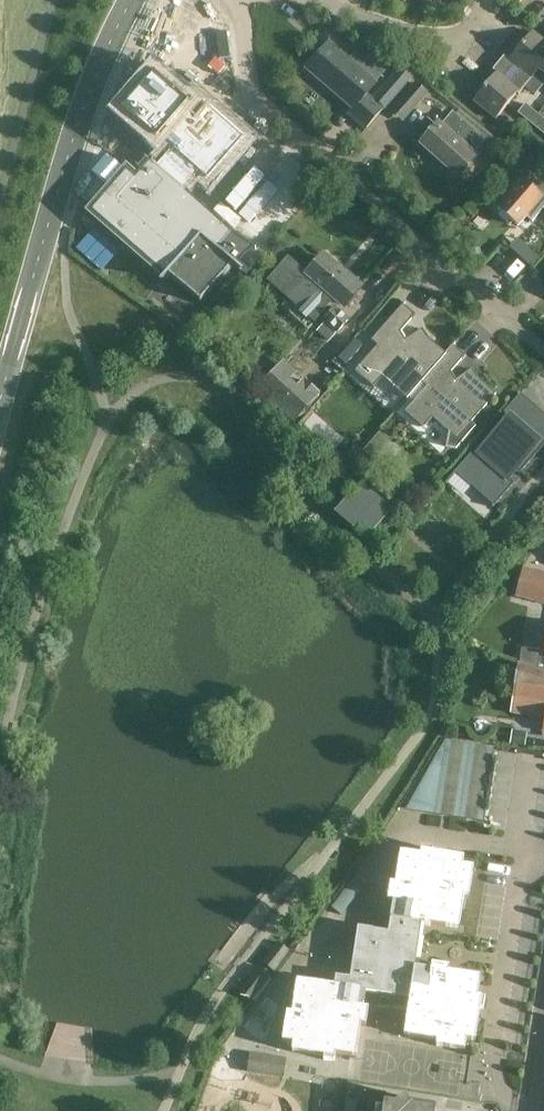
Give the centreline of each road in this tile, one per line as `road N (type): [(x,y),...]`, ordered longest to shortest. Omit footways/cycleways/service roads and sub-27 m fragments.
road 1 (residential): [(543,345),(252,95),(237,0)]
road 2 (tertiary): [(0,401),(70,151),(129,0)]
road 3 (residential): [(315,0),(433,38),(469,27),(486,0)]

